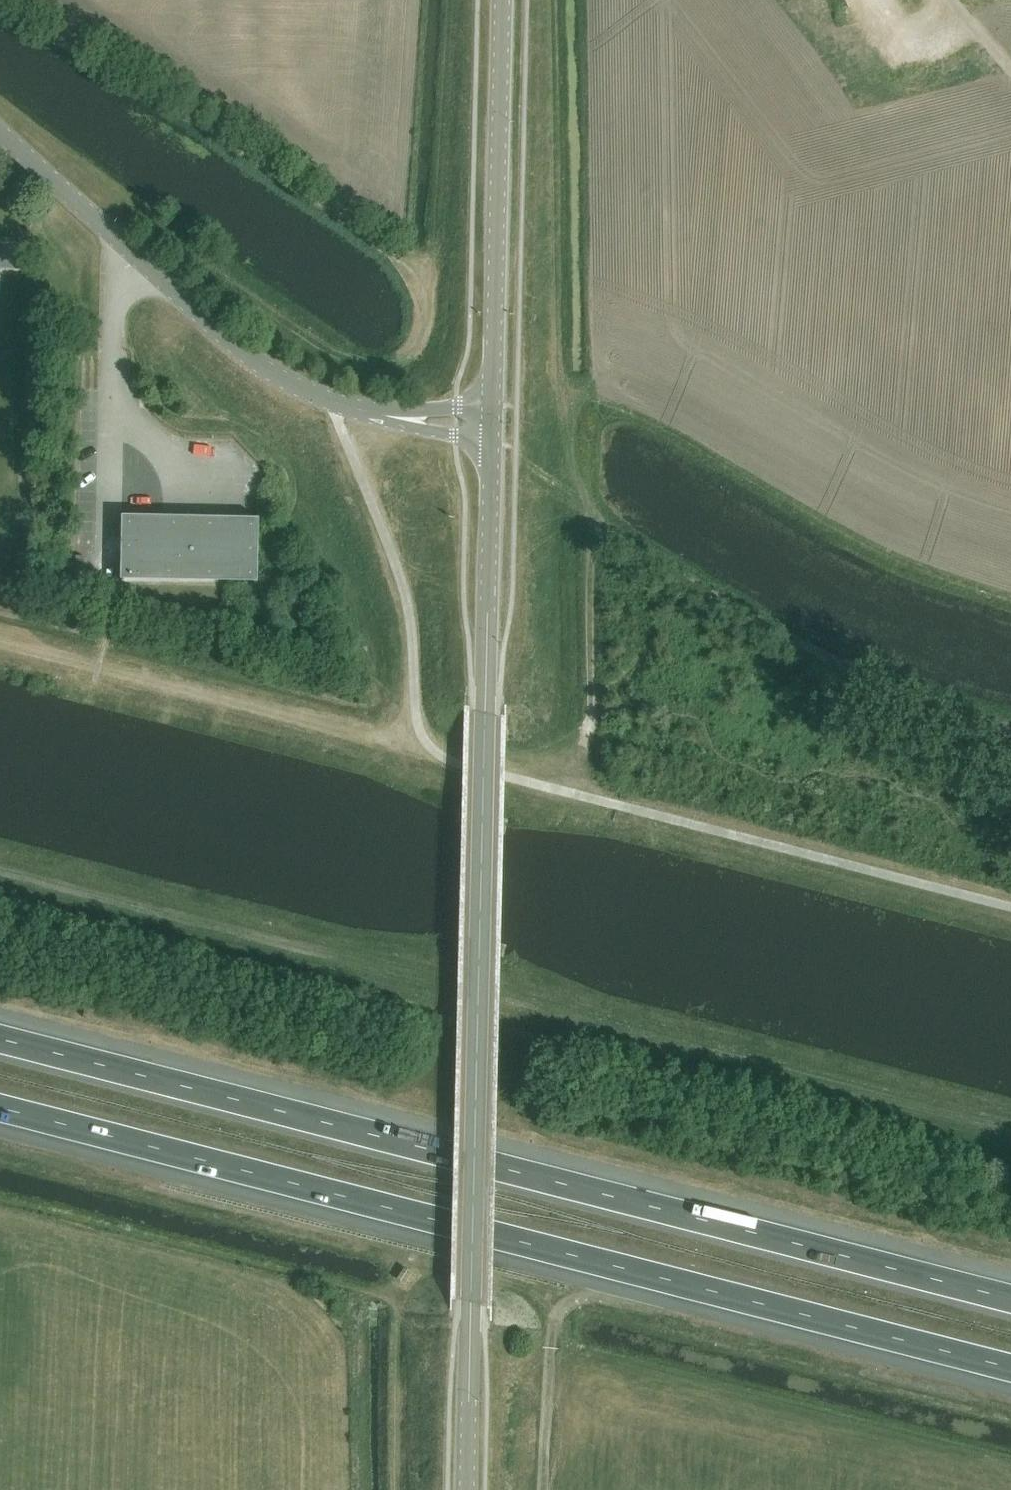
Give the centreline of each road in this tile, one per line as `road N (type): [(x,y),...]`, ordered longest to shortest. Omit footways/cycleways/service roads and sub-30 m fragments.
road 1 (tertiary): [(465,1489),(493,422)]
road 2 (motorway): [(0,1108),(1010,1367)]
road 3 (motorway): [(1010,1293),(0,1035)]
road 4 (unclassified): [(493,422),(370,411),(284,379),(0,132)]
road 5 (track): [(552,0),(559,367),(593,523)]
road 6 (track): [(1010,721),(812,649),(593,523)]
road 7 (track): [(438,753),(0,644)]
road 8 (tertiary): [(493,422),(504,0)]
road 9 (track): [(543,1489),(556,1314),(539,1291),(464,1265),(392,1301)]
road 10 (track): [(593,523),(592,797)]

